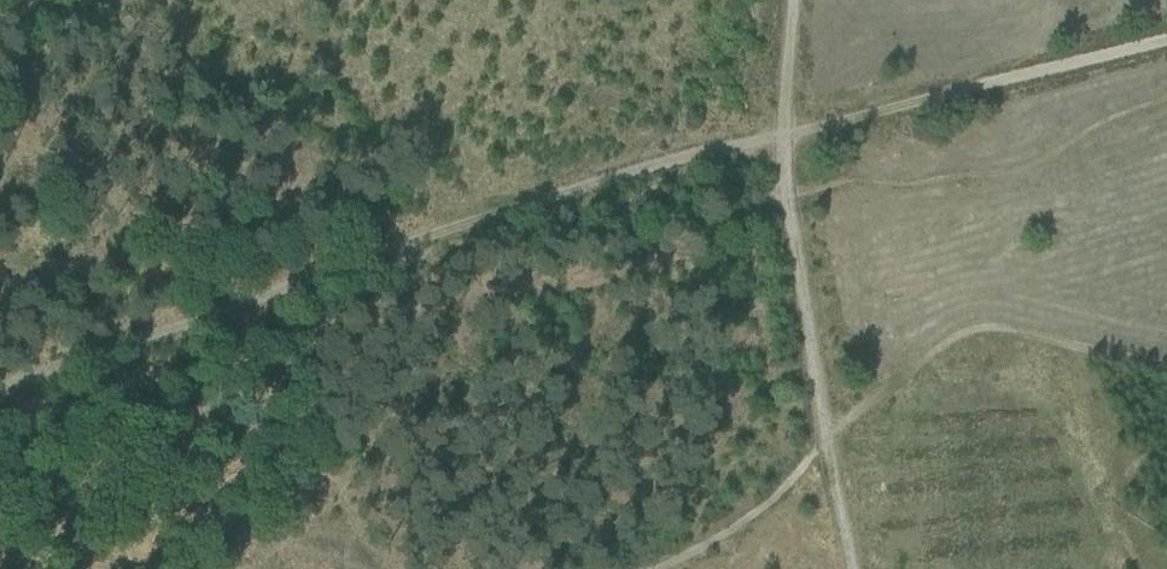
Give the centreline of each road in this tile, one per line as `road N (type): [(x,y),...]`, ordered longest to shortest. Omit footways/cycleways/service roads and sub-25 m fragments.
road 1 (track): [(781,133),(497,212),(0,387)]
road 2 (track): [(851,568),(824,443),(781,133)]
road 3 (track): [(1166,41),(781,133)]
road 4 (track): [(781,133),(791,0)]

